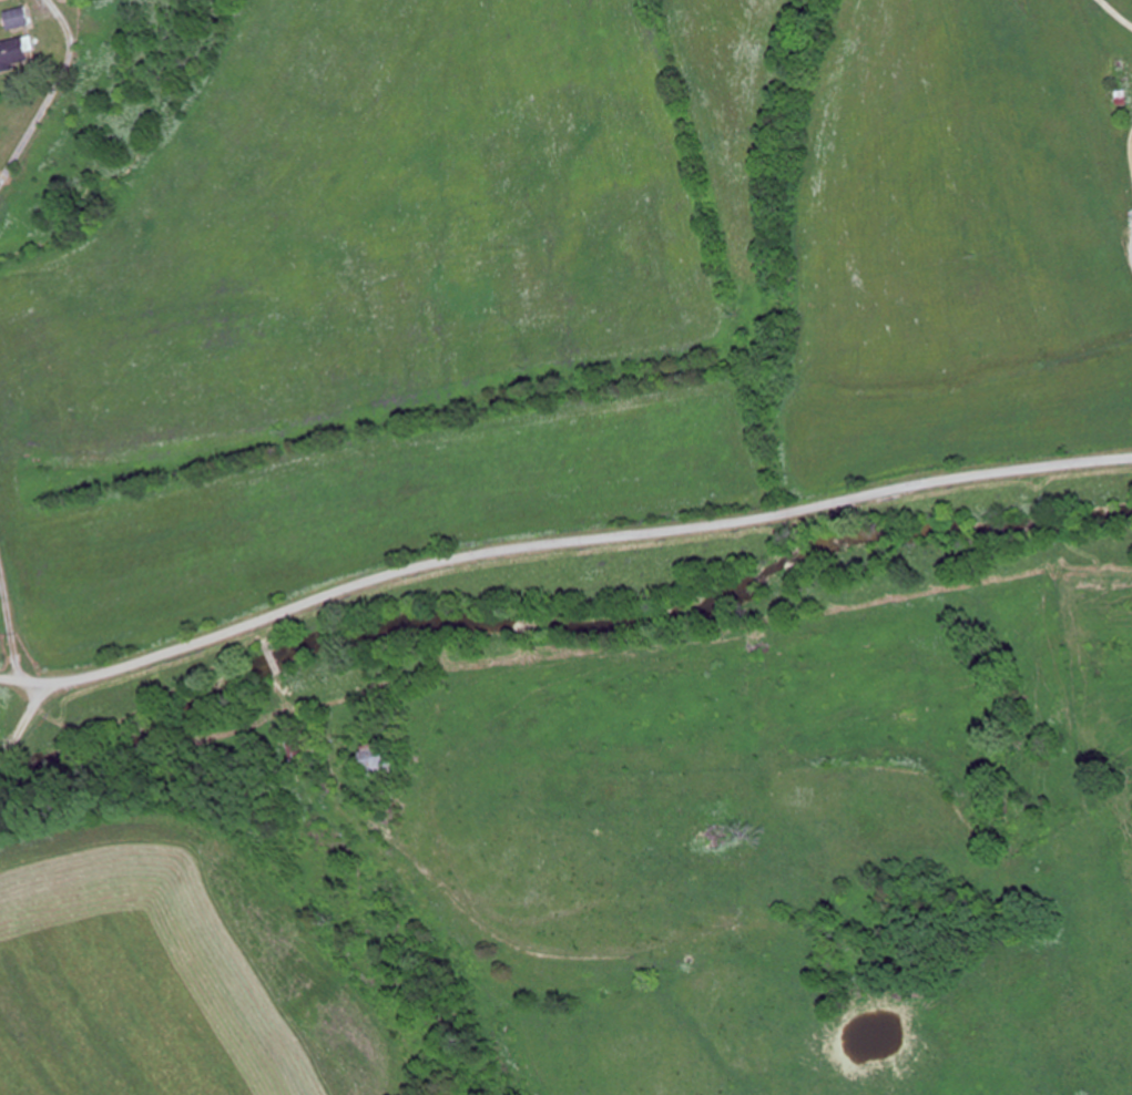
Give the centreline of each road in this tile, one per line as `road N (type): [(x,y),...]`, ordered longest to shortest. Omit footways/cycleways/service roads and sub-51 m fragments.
road 1 (residential): [(0,679),(84,678),(463,557),(1131,457)]
road 2 (residential): [(69,0),(94,51),(95,135),(14,268),(4,377),(23,449),(49,498),(82,678)]

